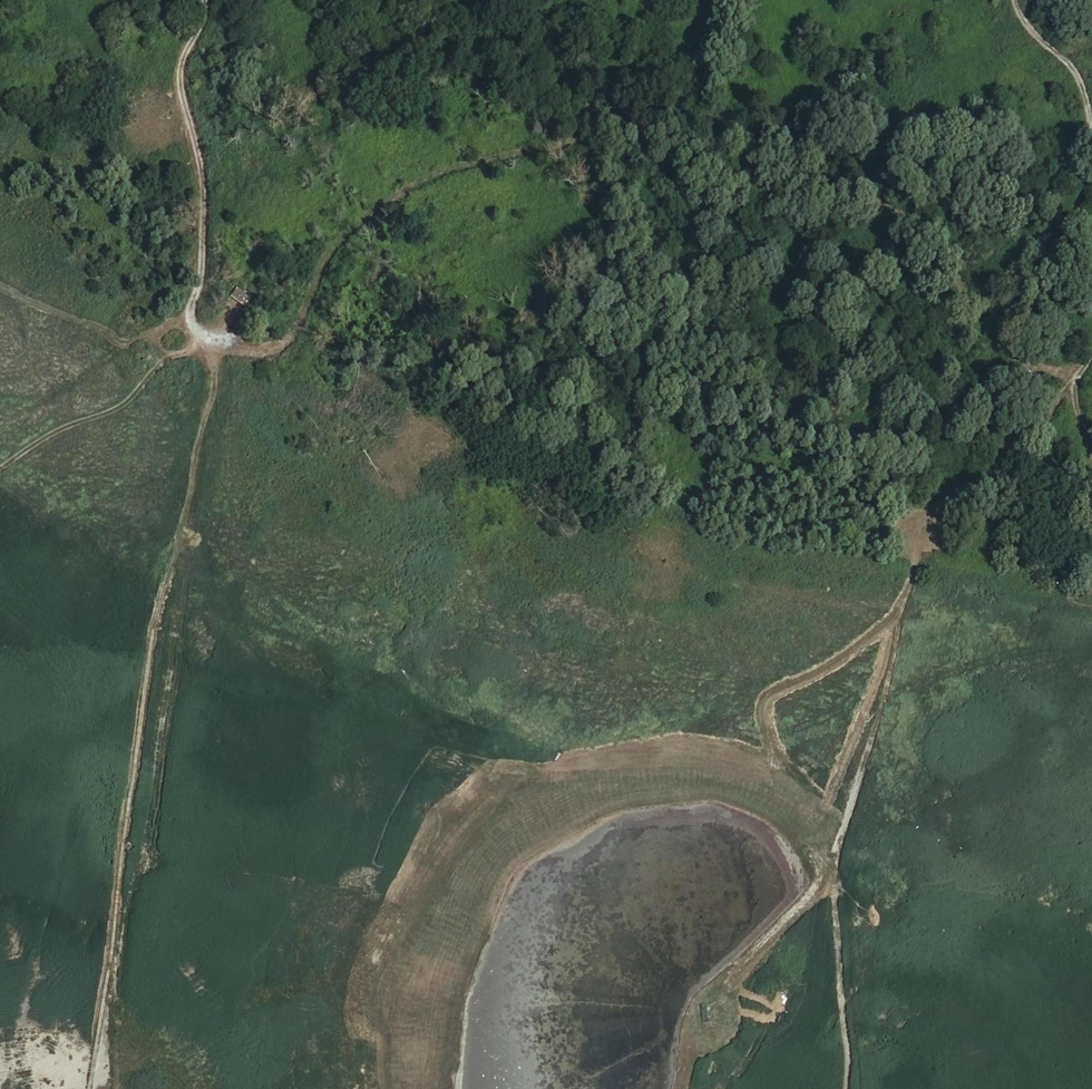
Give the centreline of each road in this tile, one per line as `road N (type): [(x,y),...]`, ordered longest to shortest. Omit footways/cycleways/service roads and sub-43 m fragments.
road 1 (track): [(99,1088),(150,860),(218,364),(190,310),(203,188),(178,85),(206,0)]
road 2 (track): [(1091,139),(1080,78),(1041,43),(1016,0)]

